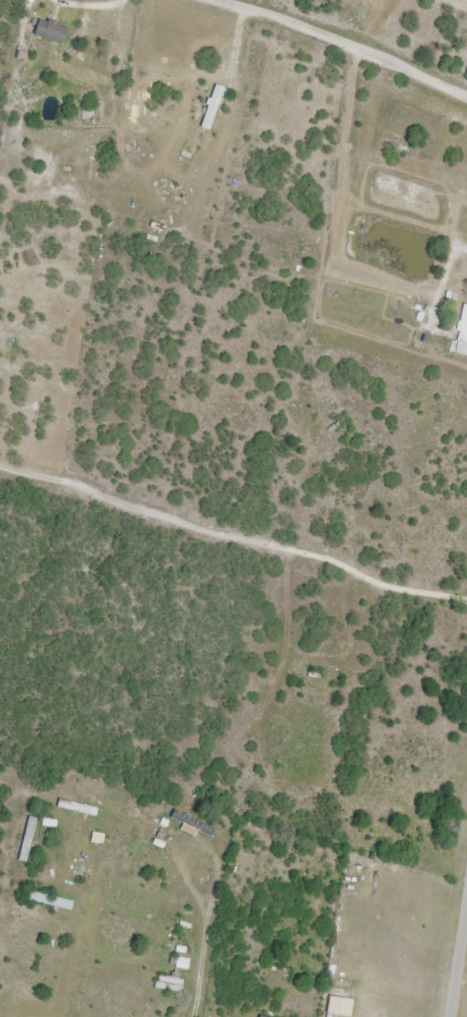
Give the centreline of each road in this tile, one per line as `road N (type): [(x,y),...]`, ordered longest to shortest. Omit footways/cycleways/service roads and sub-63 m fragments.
road 1 (residential): [(281,543),(362,50)]
road 2 (residential): [(0,470),(466,601)]
road 3 (residential): [(197,0),(362,50),(466,93)]
road 4 (residential): [(447,1016),(466,881)]

